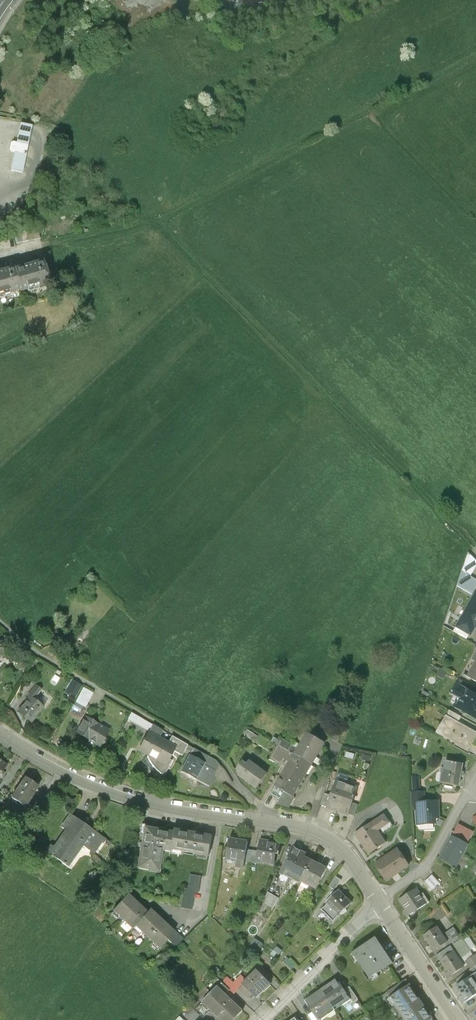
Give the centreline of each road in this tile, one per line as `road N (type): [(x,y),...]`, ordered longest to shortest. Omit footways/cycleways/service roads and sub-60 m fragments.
road 1 (track): [(475,55),(158,221),(0,255)]
road 2 (track): [(158,221),(472,544)]
road 3 (residential): [(379,902),(353,861),(320,834),(92,784),(0,731)]
road 4 (residential): [(261,1019),(379,902)]
road 5 (residential): [(379,902),(425,868),(475,779)]
road 6 (residential): [(460,1019),(379,902)]

